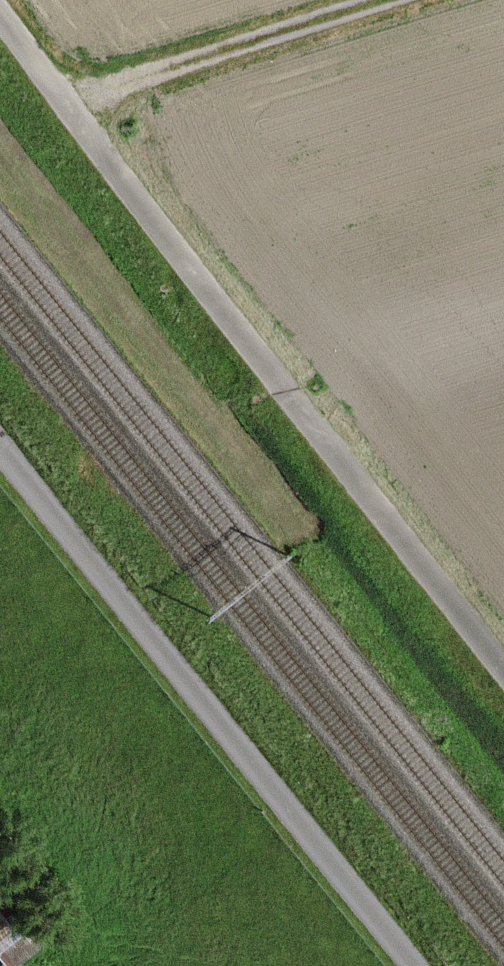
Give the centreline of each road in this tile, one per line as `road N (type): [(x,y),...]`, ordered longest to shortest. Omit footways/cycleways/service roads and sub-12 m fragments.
road 1 (unclassified): [(503,663),(0,9)]
road 2 (unclassified): [(413,965),(0,452)]
road 3 (track): [(71,105),(398,0)]

